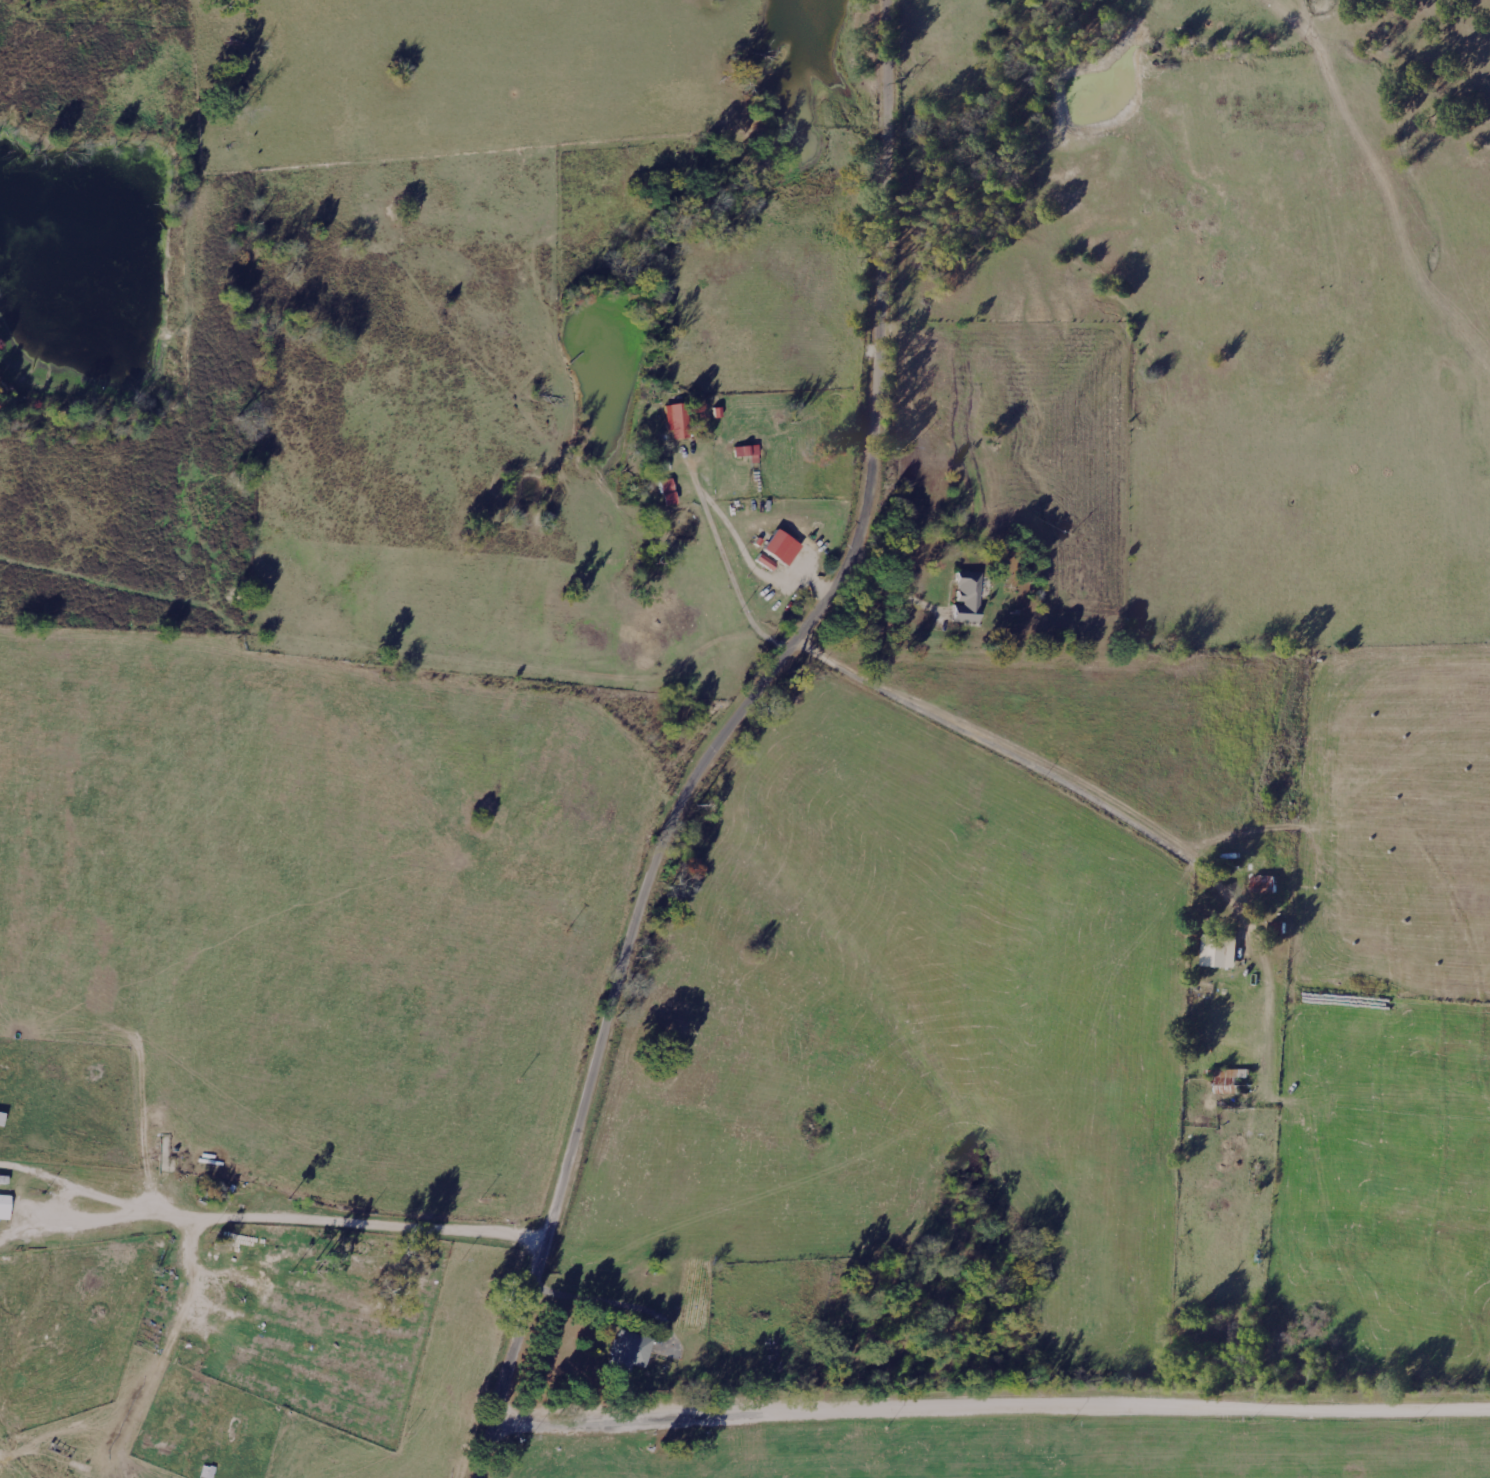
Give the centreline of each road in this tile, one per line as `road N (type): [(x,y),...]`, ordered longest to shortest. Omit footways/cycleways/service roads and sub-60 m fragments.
road 1 (residential): [(789,649),(846,569),(868,495),(891,162),(890,0)]

